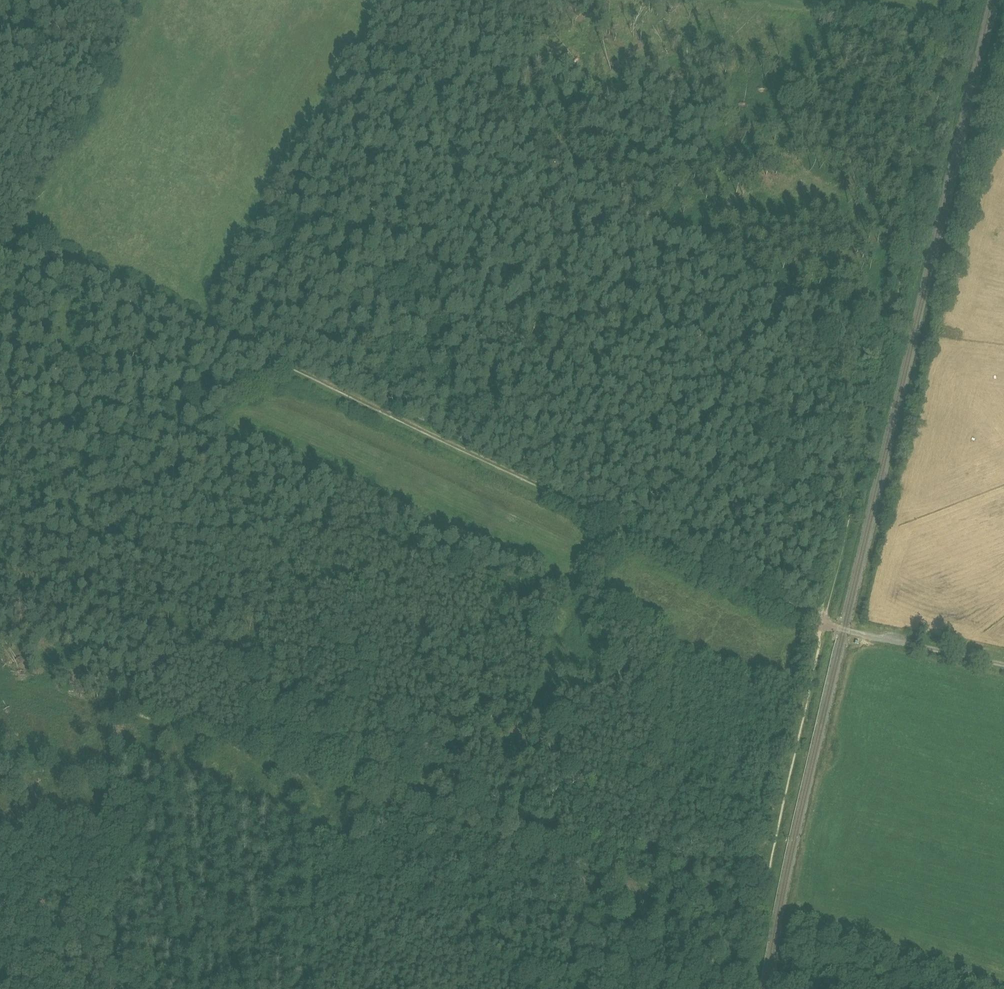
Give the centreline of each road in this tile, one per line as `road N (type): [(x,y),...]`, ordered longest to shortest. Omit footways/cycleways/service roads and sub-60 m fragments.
road 1 (track): [(1003,663),(847,625),(0,219)]
road 2 (track): [(0,673),(742,926)]
road 3 (track): [(0,505),(275,354)]
road 4 (track): [(133,718),(154,988)]

